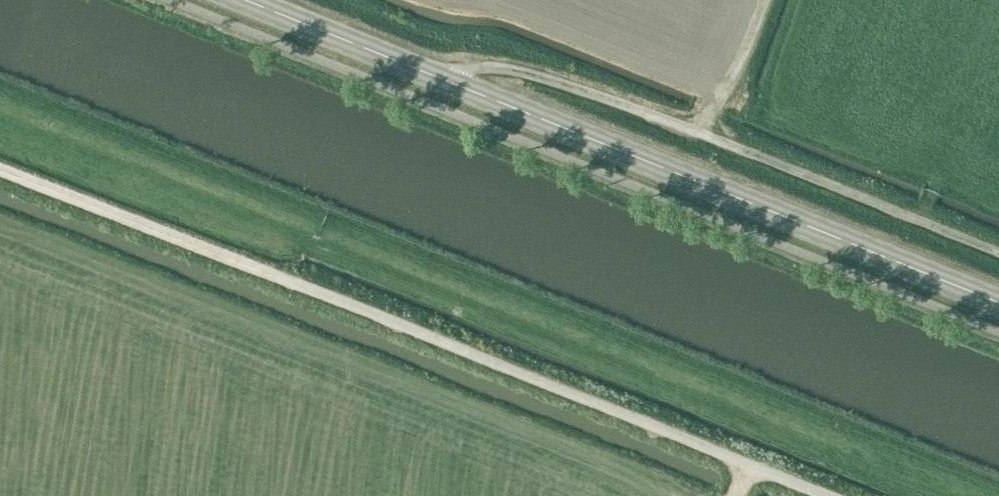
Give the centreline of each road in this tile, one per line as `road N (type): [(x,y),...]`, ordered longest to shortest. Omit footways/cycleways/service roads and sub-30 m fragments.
road 1 (primary): [(998,301),(246,0)]
road 2 (unclassified): [(825,495),(277,274)]
road 3 (track): [(998,254),(660,118),(504,69),(469,68),(453,83)]
road 4 (track): [(277,274),(0,168)]

